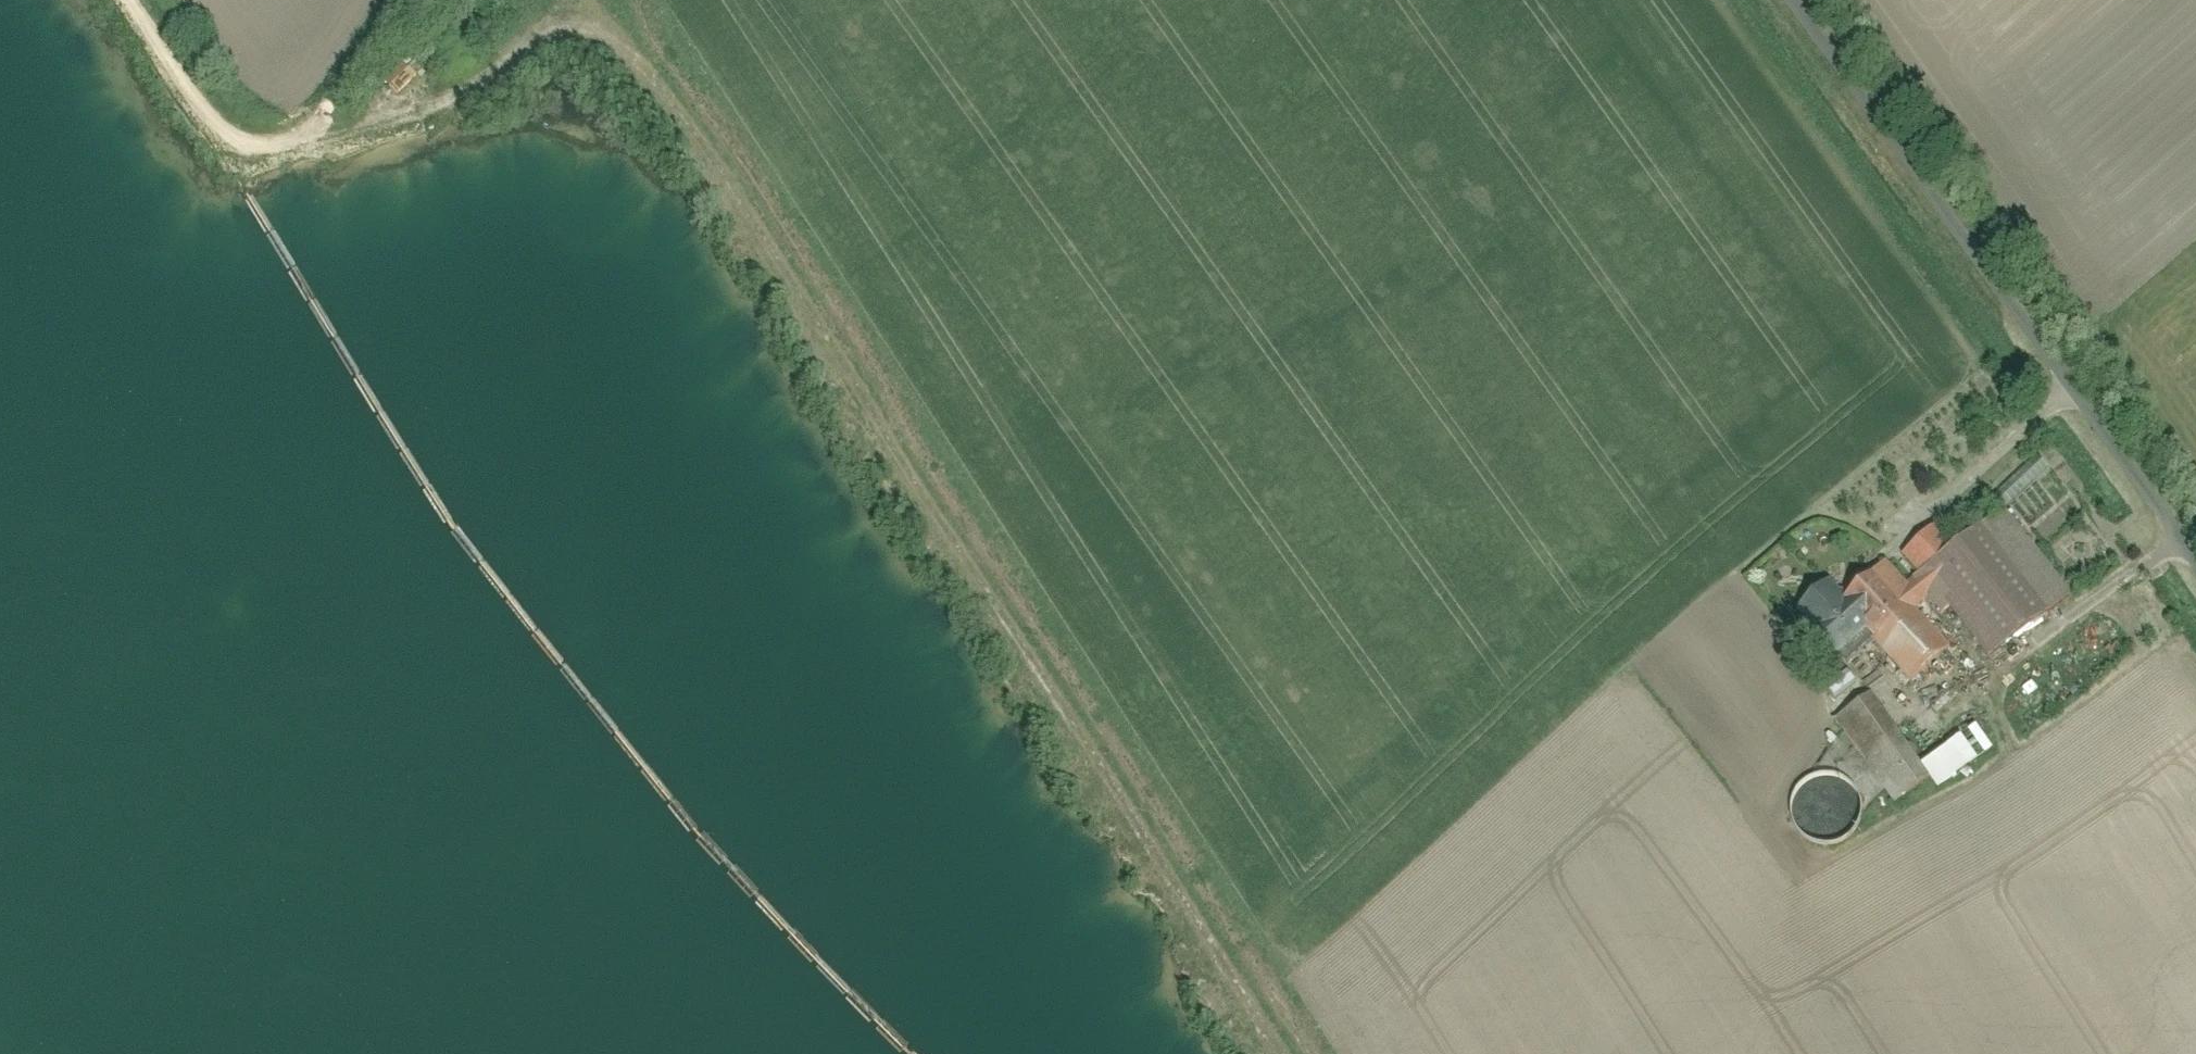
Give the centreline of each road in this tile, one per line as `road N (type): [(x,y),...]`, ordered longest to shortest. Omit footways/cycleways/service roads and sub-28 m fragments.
road 1 (unclassified): [(2195,563),(1791,0)]

